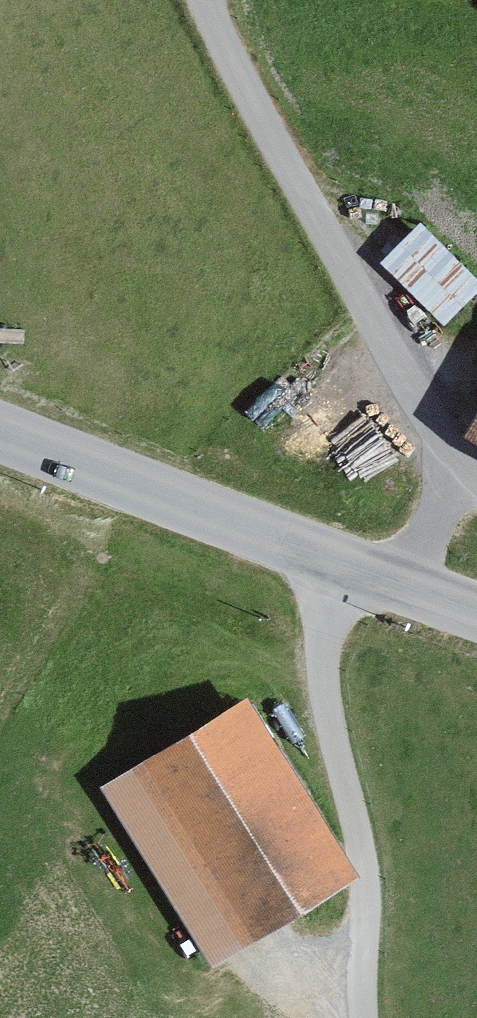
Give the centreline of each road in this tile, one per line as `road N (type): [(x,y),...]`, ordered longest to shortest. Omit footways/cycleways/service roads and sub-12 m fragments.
road 1 (track): [(339,552),(308,673),(362,851),(361,1017)]
road 2 (unclassified): [(407,387),(208,0)]
road 3 (tertiary): [(403,575),(0,430)]
road 4 (residential): [(407,387),(442,474),(438,515),(403,575)]

